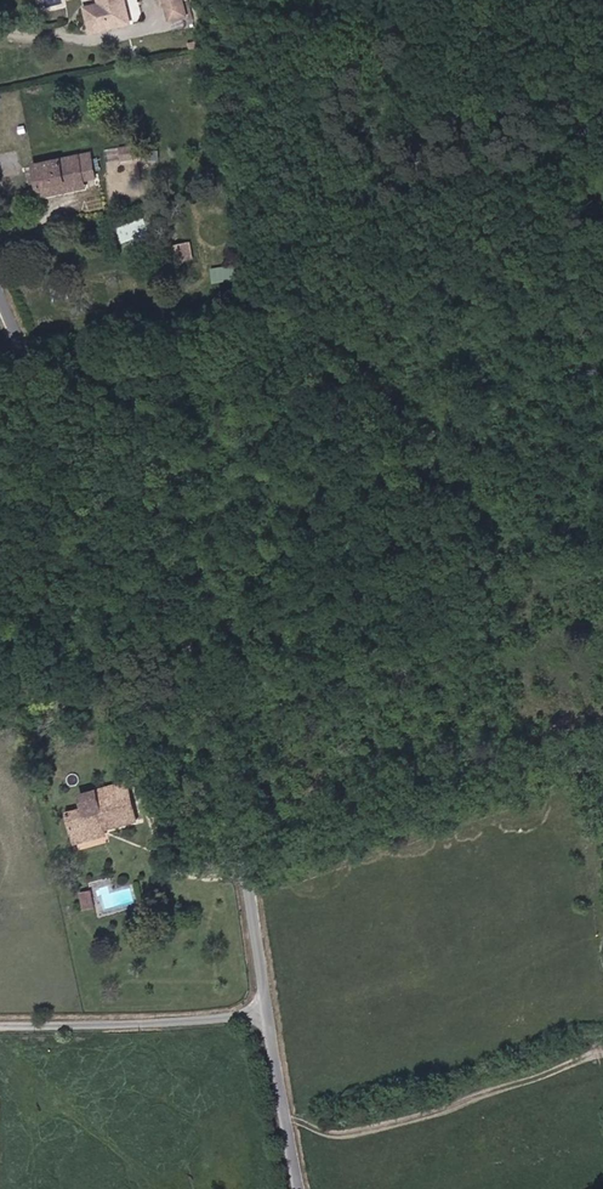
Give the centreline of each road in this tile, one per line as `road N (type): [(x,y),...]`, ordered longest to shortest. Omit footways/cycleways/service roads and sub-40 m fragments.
road 1 (residential): [(0,289),(55,406),(174,596),(249,856),(271,1015)]
road 2 (residential): [(271,1015),(0,1027)]
road 3 (residential): [(271,1015),(302,1188)]

